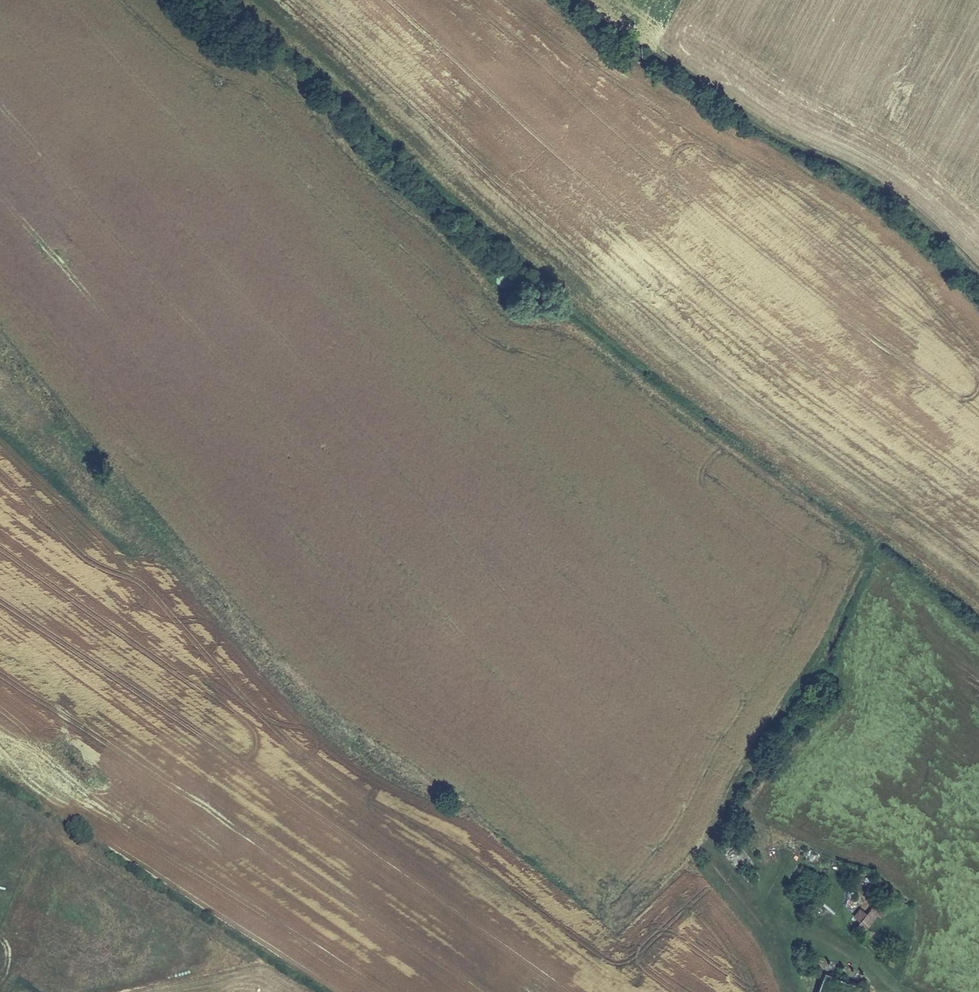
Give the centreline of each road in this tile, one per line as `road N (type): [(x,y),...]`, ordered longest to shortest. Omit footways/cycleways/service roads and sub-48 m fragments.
road 1 (track): [(800,991),(774,929),(718,855)]
road 2 (track): [(774,929),(824,928),(848,940),(899,991)]

